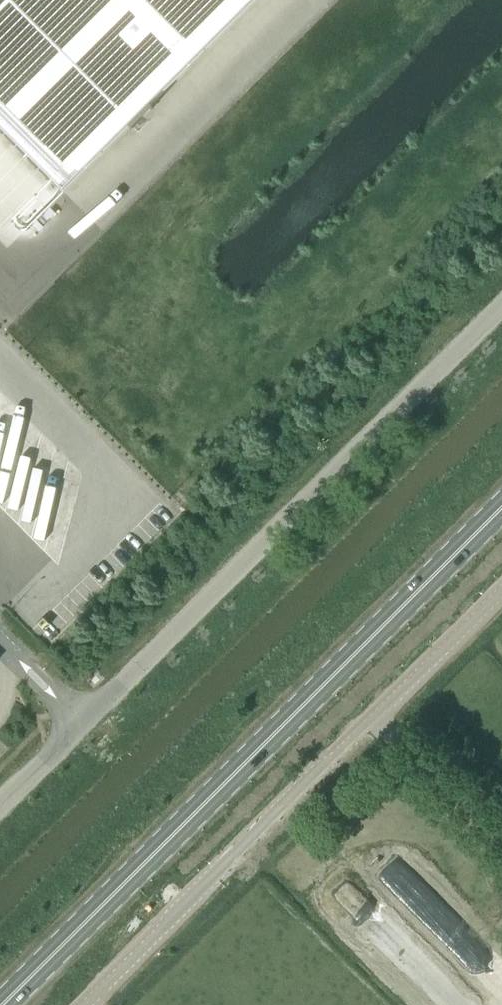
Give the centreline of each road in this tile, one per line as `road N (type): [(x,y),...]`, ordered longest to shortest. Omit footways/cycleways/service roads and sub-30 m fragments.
road 1 (unclassified): [(0,805),(501,306)]
road 2 (secondary): [(5,1004),(501,518)]
road 3 (unclassified): [(87,1004),(501,593)]

